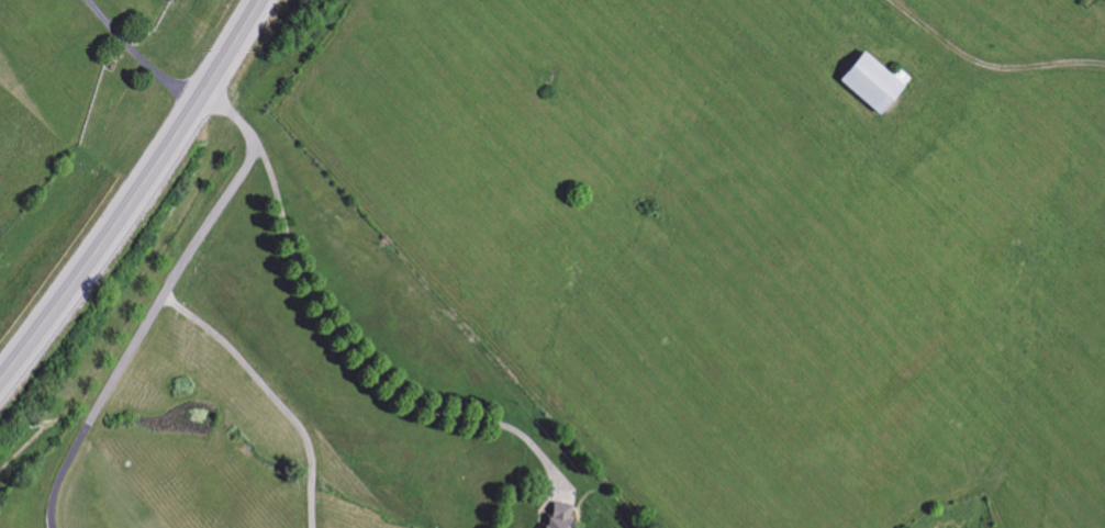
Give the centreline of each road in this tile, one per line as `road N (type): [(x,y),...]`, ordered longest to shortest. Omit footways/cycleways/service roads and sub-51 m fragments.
road 1 (trunk): [(0,379),(171,143),(261,0)]

